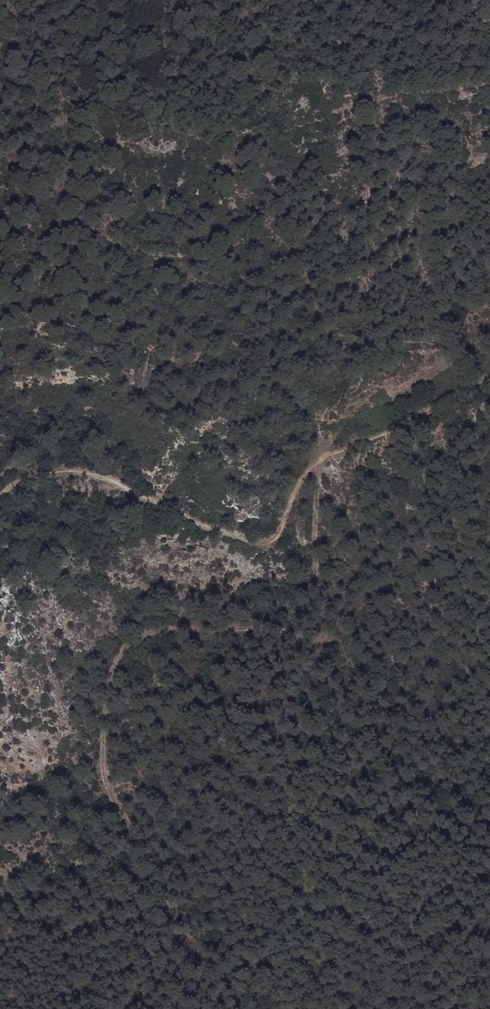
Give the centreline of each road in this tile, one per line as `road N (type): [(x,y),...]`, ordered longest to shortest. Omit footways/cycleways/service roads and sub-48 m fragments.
road 1 (track): [(319,459),(320,638),(143,631),(116,663),(101,739),(106,792),(133,825),(177,926)]
road 2 (track): [(489,380),(310,464),(283,529),(259,544),(76,470),(26,479),(0,496)]

